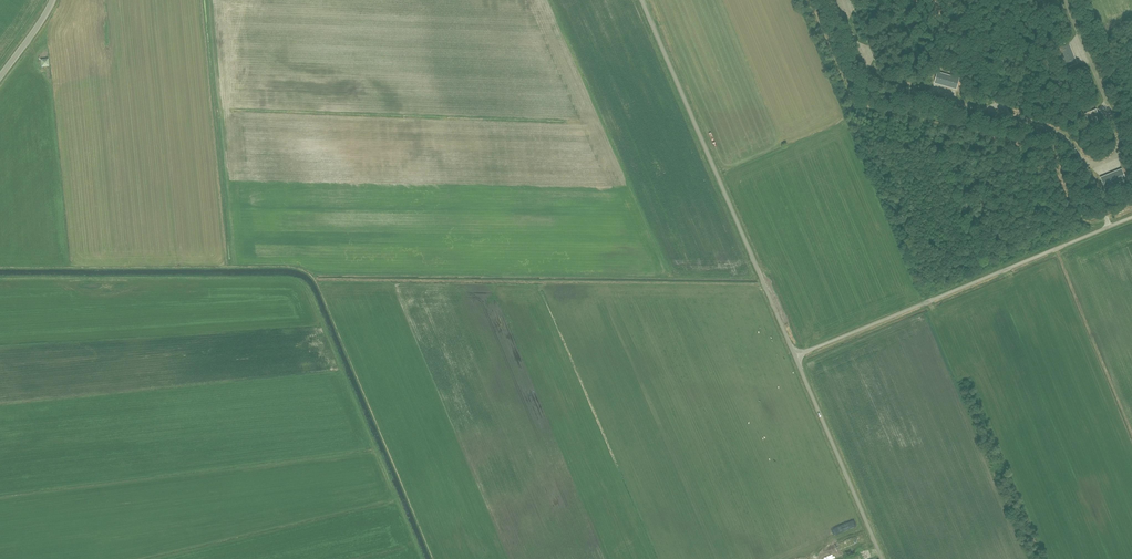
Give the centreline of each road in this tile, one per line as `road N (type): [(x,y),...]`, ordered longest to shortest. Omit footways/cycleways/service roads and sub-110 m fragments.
road 1 (track): [(1108,222),(1079,220),(1048,151),(852,104),(808,0)]
road 2 (unclassified): [(795,356),(642,0)]
road 3 (unclassified): [(795,356),(1131,217)]
road 4 (unclassified): [(882,558),(795,356)]

